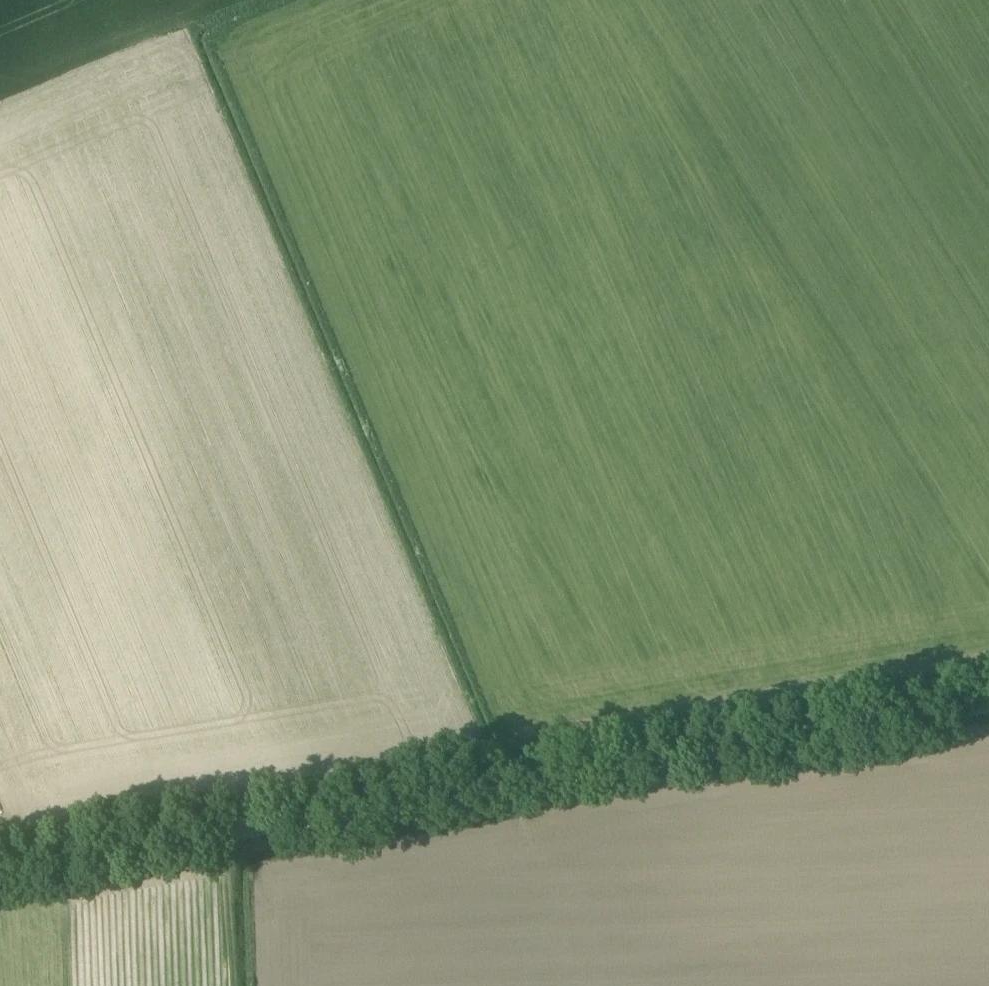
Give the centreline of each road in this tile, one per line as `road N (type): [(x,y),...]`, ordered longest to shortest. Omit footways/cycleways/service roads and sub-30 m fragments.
road 1 (unclassified): [(0,871),(988,704)]

